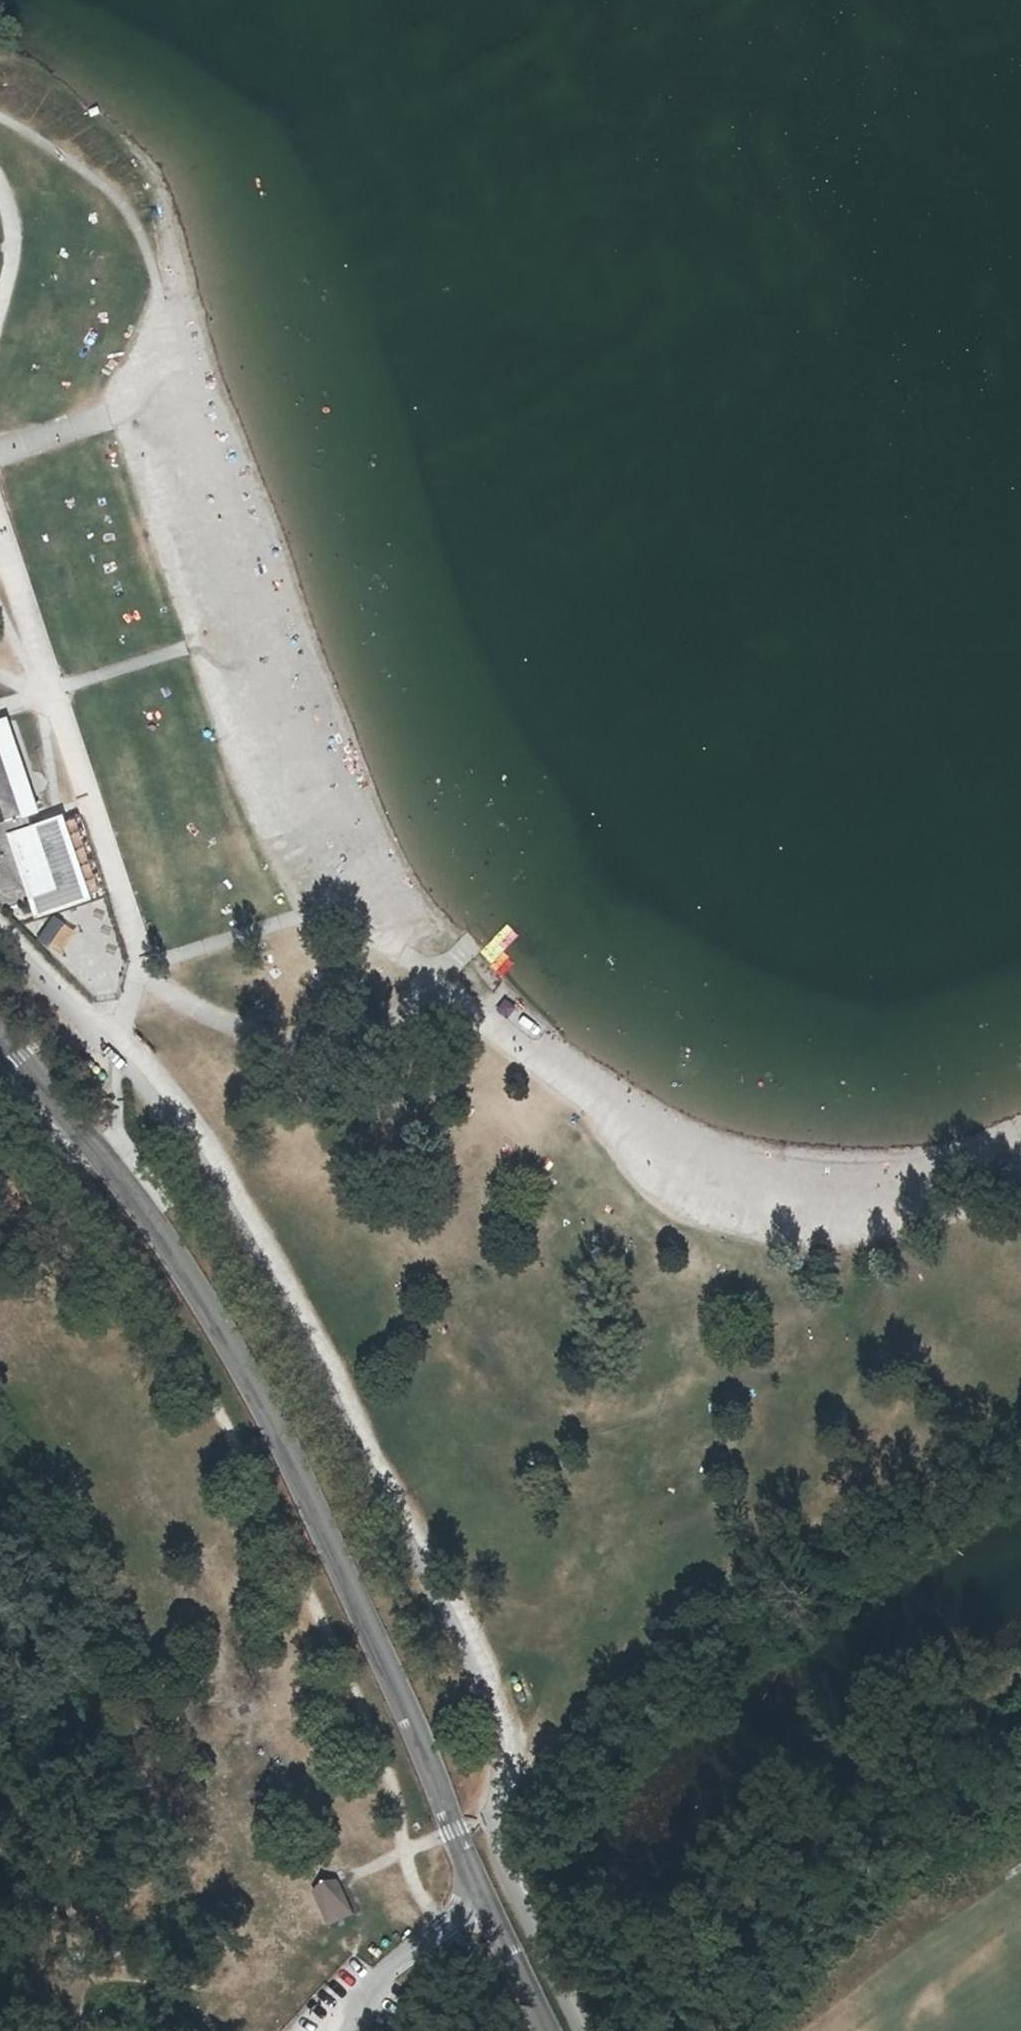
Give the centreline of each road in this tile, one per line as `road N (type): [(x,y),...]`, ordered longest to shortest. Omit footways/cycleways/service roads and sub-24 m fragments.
road 1 (unclassified): [(0,1037),(122,1182),(250,1379),(545,2030)]
road 2 (track): [(450,1939),(381,1996),(369,2030)]

